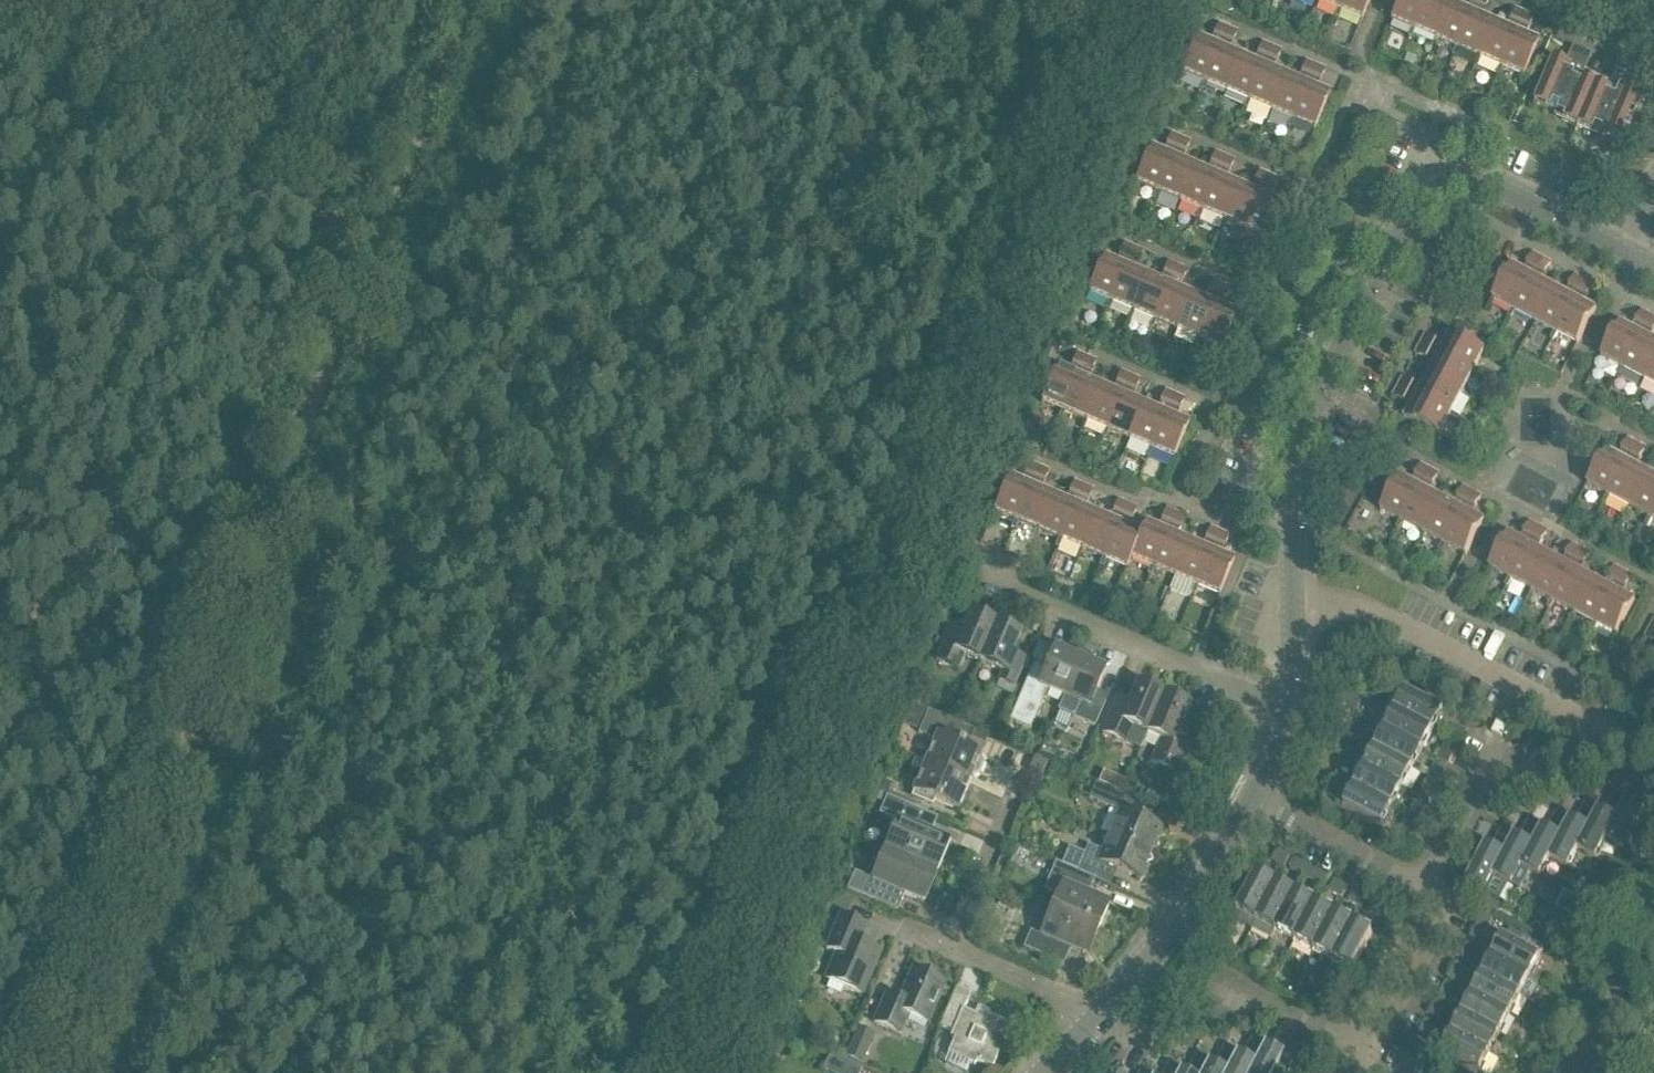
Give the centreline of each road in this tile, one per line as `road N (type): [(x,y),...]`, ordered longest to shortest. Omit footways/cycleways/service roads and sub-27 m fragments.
road 1 (tertiary): [(1294,610),(1290,484),(1300,437),(1418,201),(1452,184),(1497,186),(1622,254)]
road 2 (track): [(291,497),(64,1072)]
road 3 (track): [(831,692),(291,497)]
road 4 (track): [(999,310),(831,692)]
road 5 (track): [(0,80),(378,254)]
road 6 (track): [(430,106),(291,497)]
road 7 (track): [(831,692),(671,1072)]
road 8 (residential): [(1288,711),(973,573)]
road 9 (tertiary): [(1044,1072),(1199,896),(1247,799)]
road 10 (track): [(1137,0),(999,310)]
road 11 (residential): [(1594,726),(1359,607),(1294,610)]
road 12 (residential): [(1349,1050),(1273,1009),(1138,1050)]
road 13 (residential): [(1432,888),(1247,799)]
road 14 (residential): [(1368,1060),(1446,910),(1432,888)]
road 15 (residential): [(1432,888),(1474,806),(1564,787)]
road 16 (residential): [(1349,1050),(1432,888)]
road 17 (residential): [(1569,1072),(1653,915)]

